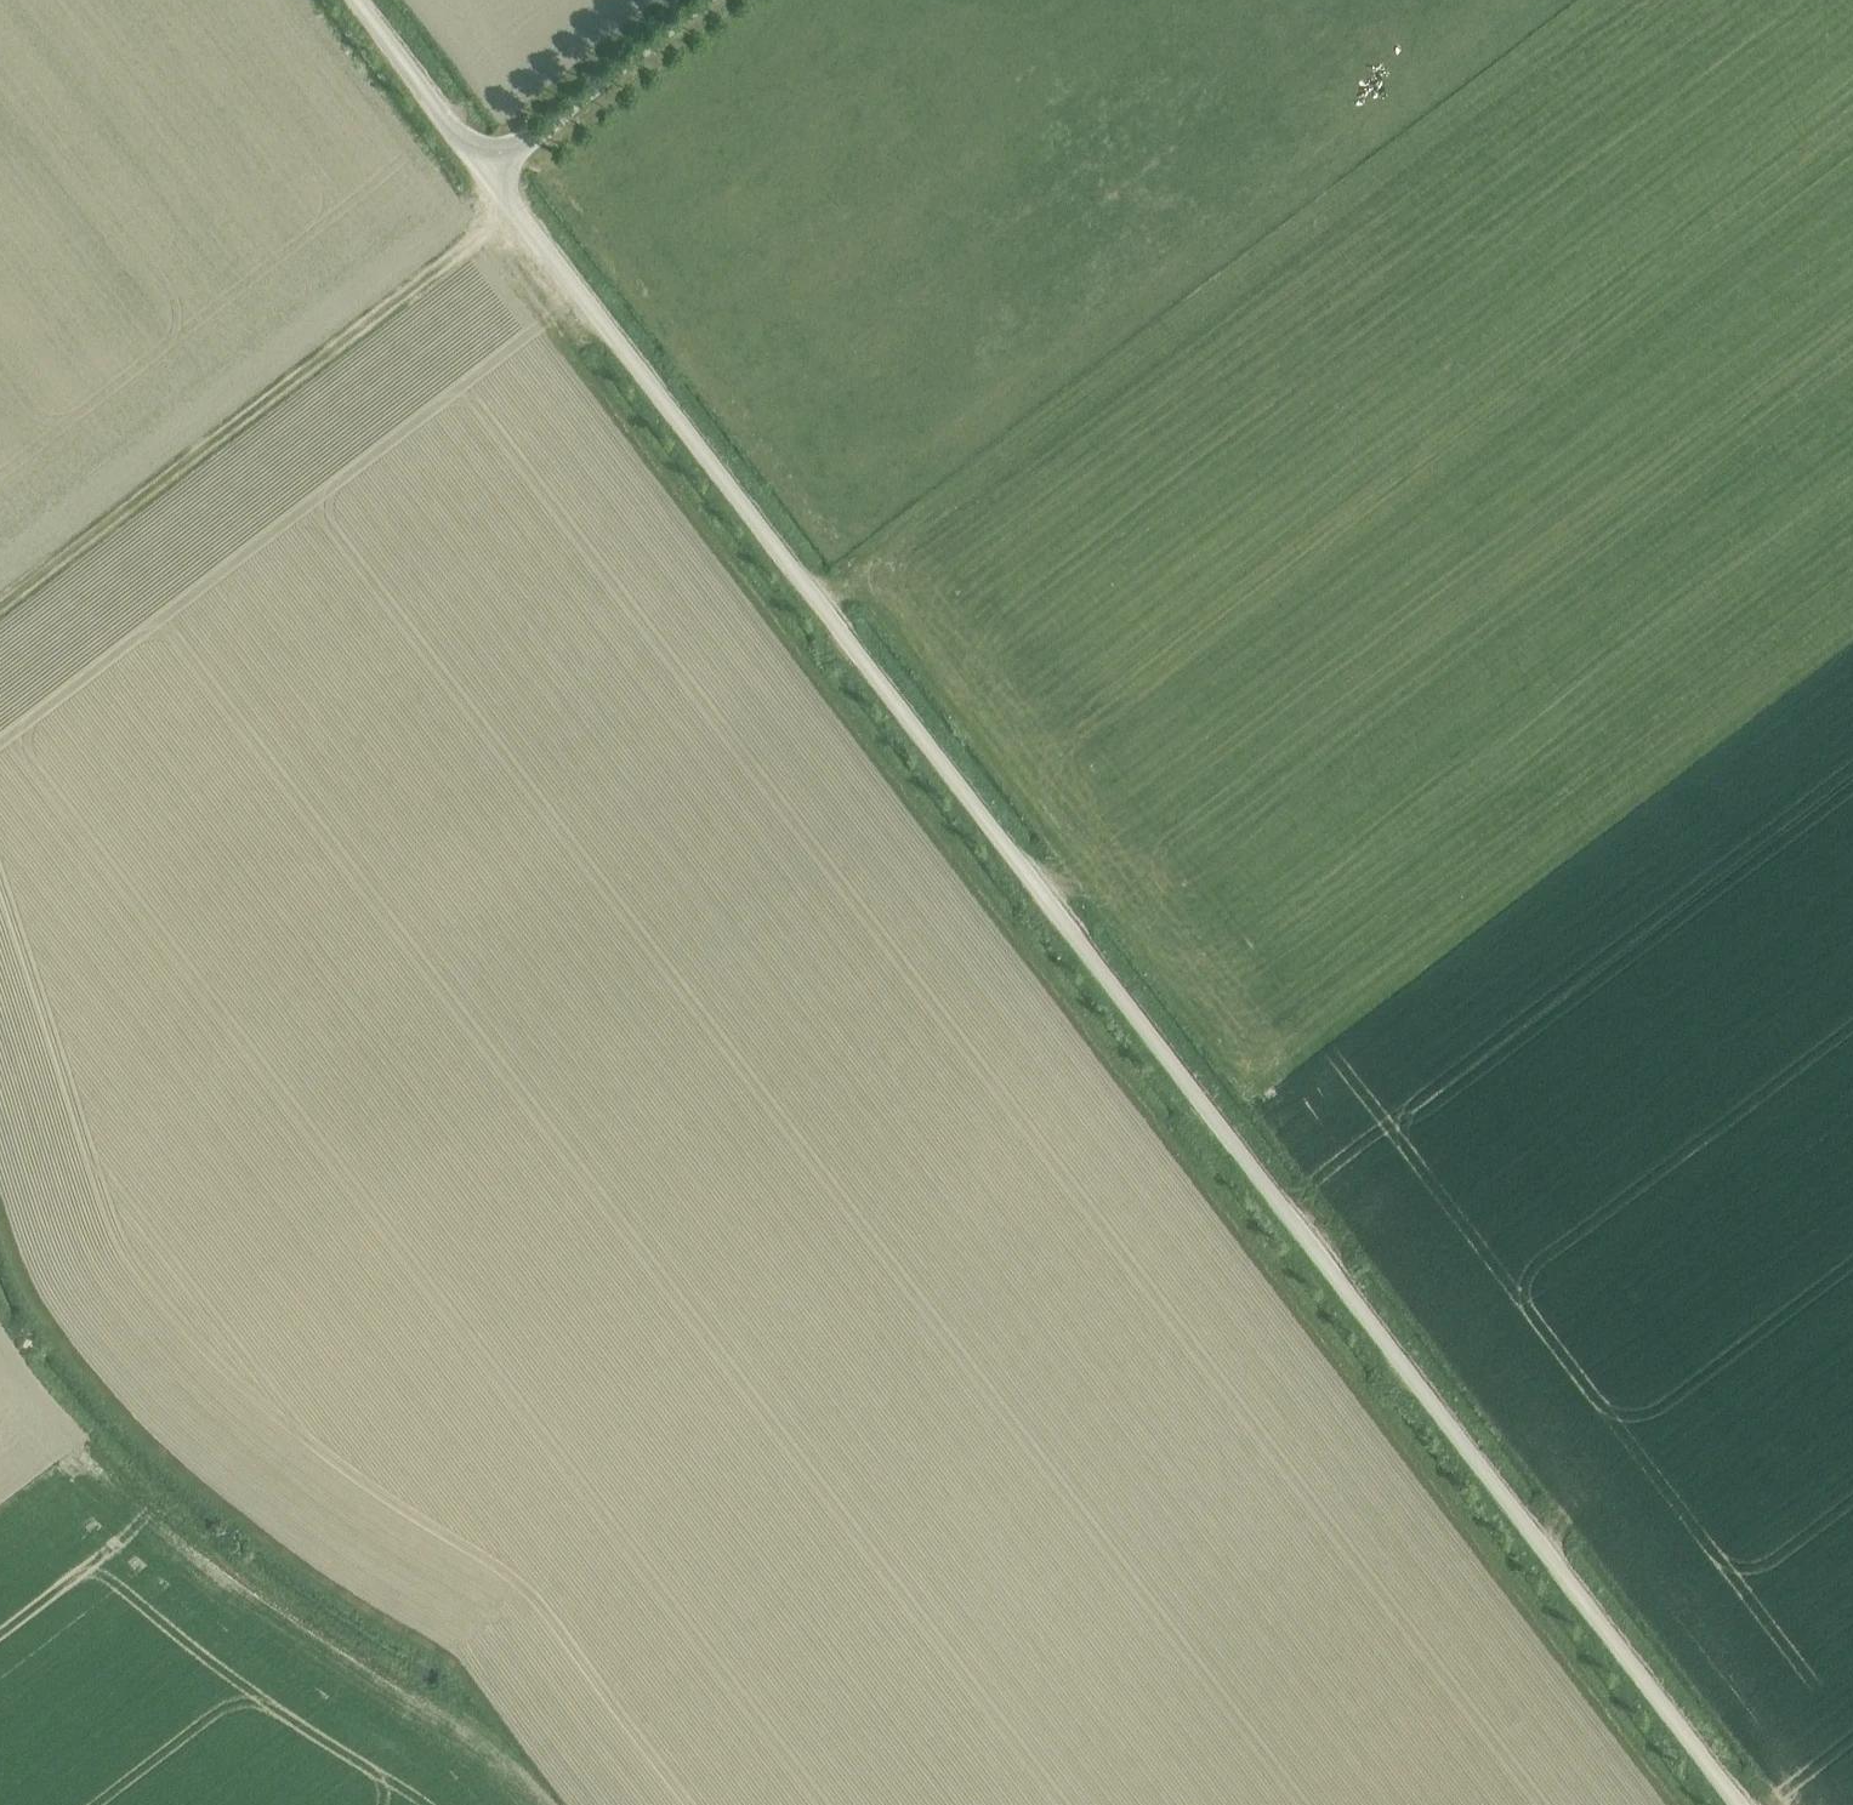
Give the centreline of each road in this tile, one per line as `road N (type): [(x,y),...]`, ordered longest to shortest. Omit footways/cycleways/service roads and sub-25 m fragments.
road 1 (unclassified): [(1740,1804),(357,0)]

